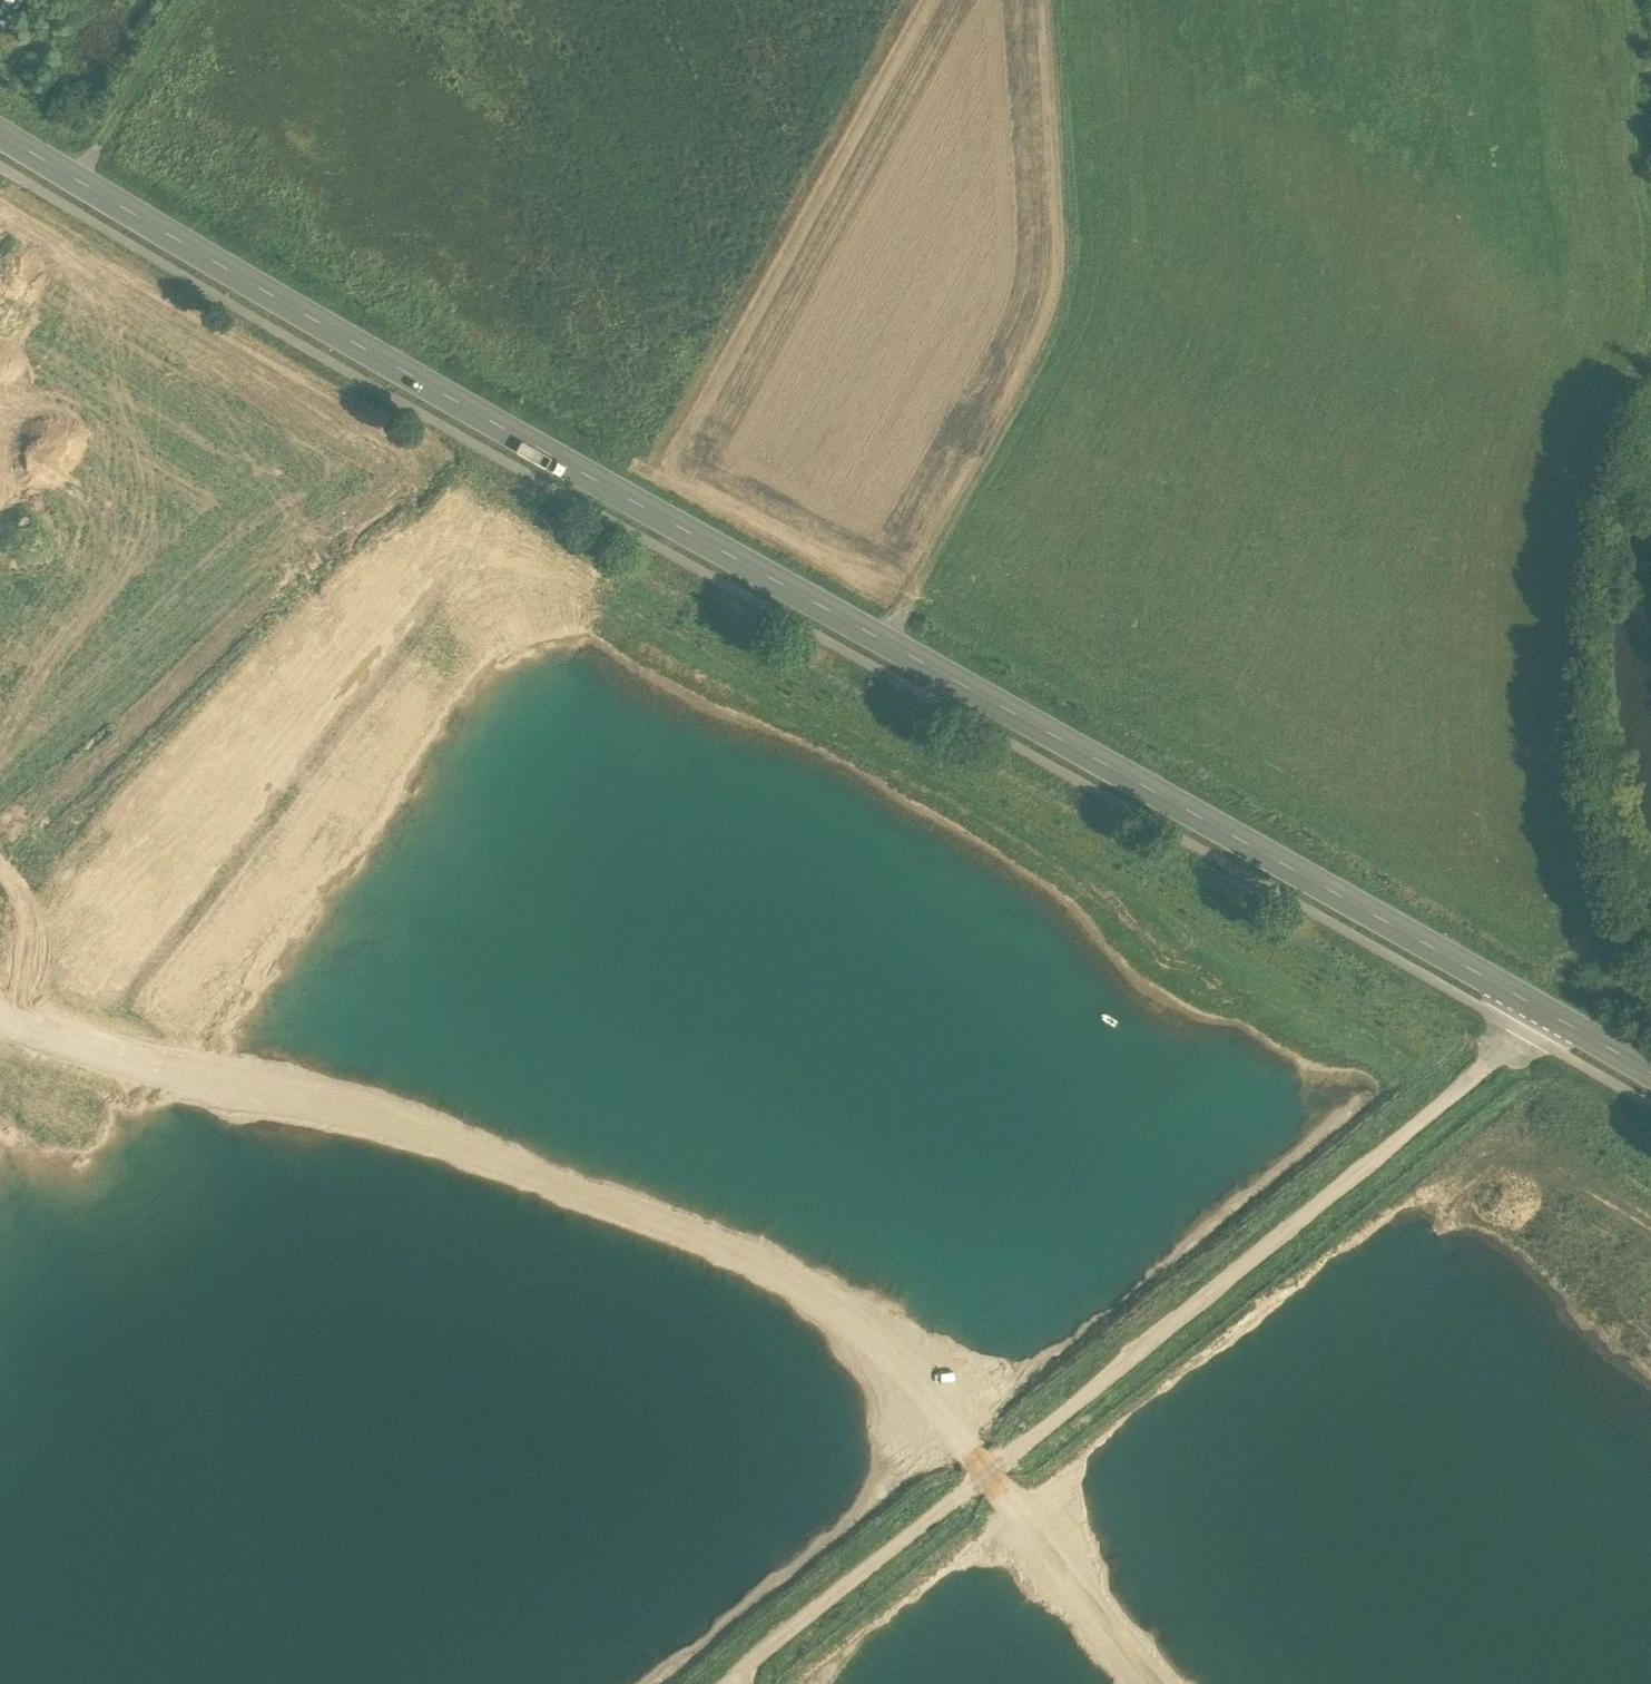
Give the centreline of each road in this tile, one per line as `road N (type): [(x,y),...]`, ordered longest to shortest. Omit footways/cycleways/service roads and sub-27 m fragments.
road 1 (secondary): [(1650,1073),(483,417),(0,133)]
road 2 (track): [(1161,1683),(991,1469),(856,1325),(726,1252),(405,1118),(0,1037)]
road 3 (track): [(732,1683),(1505,1054),(1535,1005)]
road 4 (track): [(1068,0),(1092,192),(1094,282),(1082,332),(903,651)]
road 5 (track): [(77,179),(185,0)]

